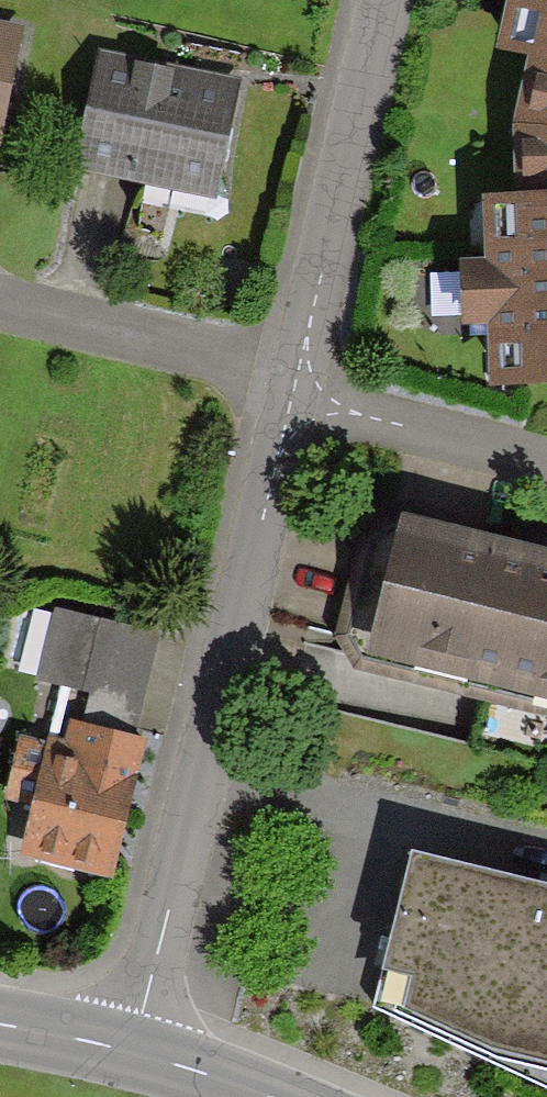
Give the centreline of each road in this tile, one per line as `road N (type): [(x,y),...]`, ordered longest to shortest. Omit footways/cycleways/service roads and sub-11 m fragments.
road 1 (residential): [(134,1052),(288,396)]
road 2 (residential): [(288,396),(380,0)]
road 3 (residential): [(288,396),(546,461)]
road 4 (tertiary): [(269,1096),(134,1052)]
road 5 (tertiary): [(134,1052),(0,1023)]

